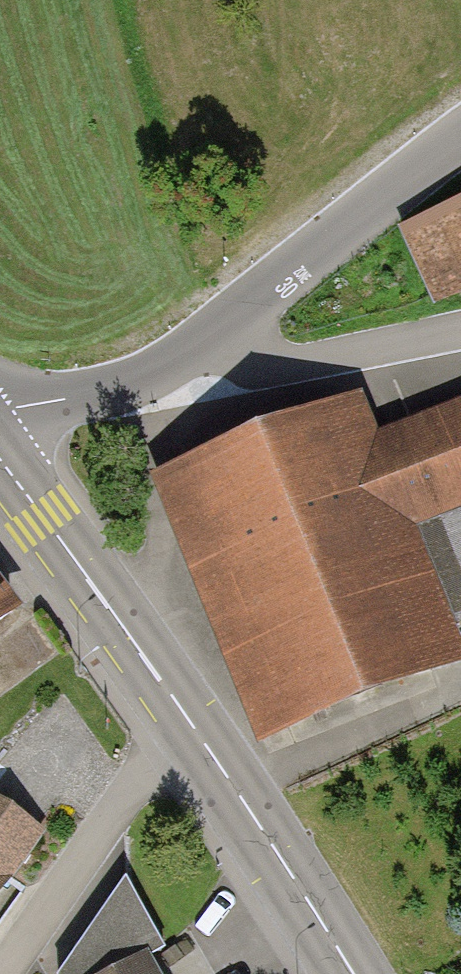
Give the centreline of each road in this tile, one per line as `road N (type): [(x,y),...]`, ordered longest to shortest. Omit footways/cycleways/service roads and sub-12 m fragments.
road 1 (tertiary): [(351,973),(198,734),(0,462)]
road 2 (unclassified): [(212,334),(460,125)]
road 3 (track): [(180,710),(0,971)]
road 4 (residential): [(460,332),(299,362),(241,357),(212,334)]
road 5 (unclassified): [(0,412),(115,390),(171,365),(212,334)]

